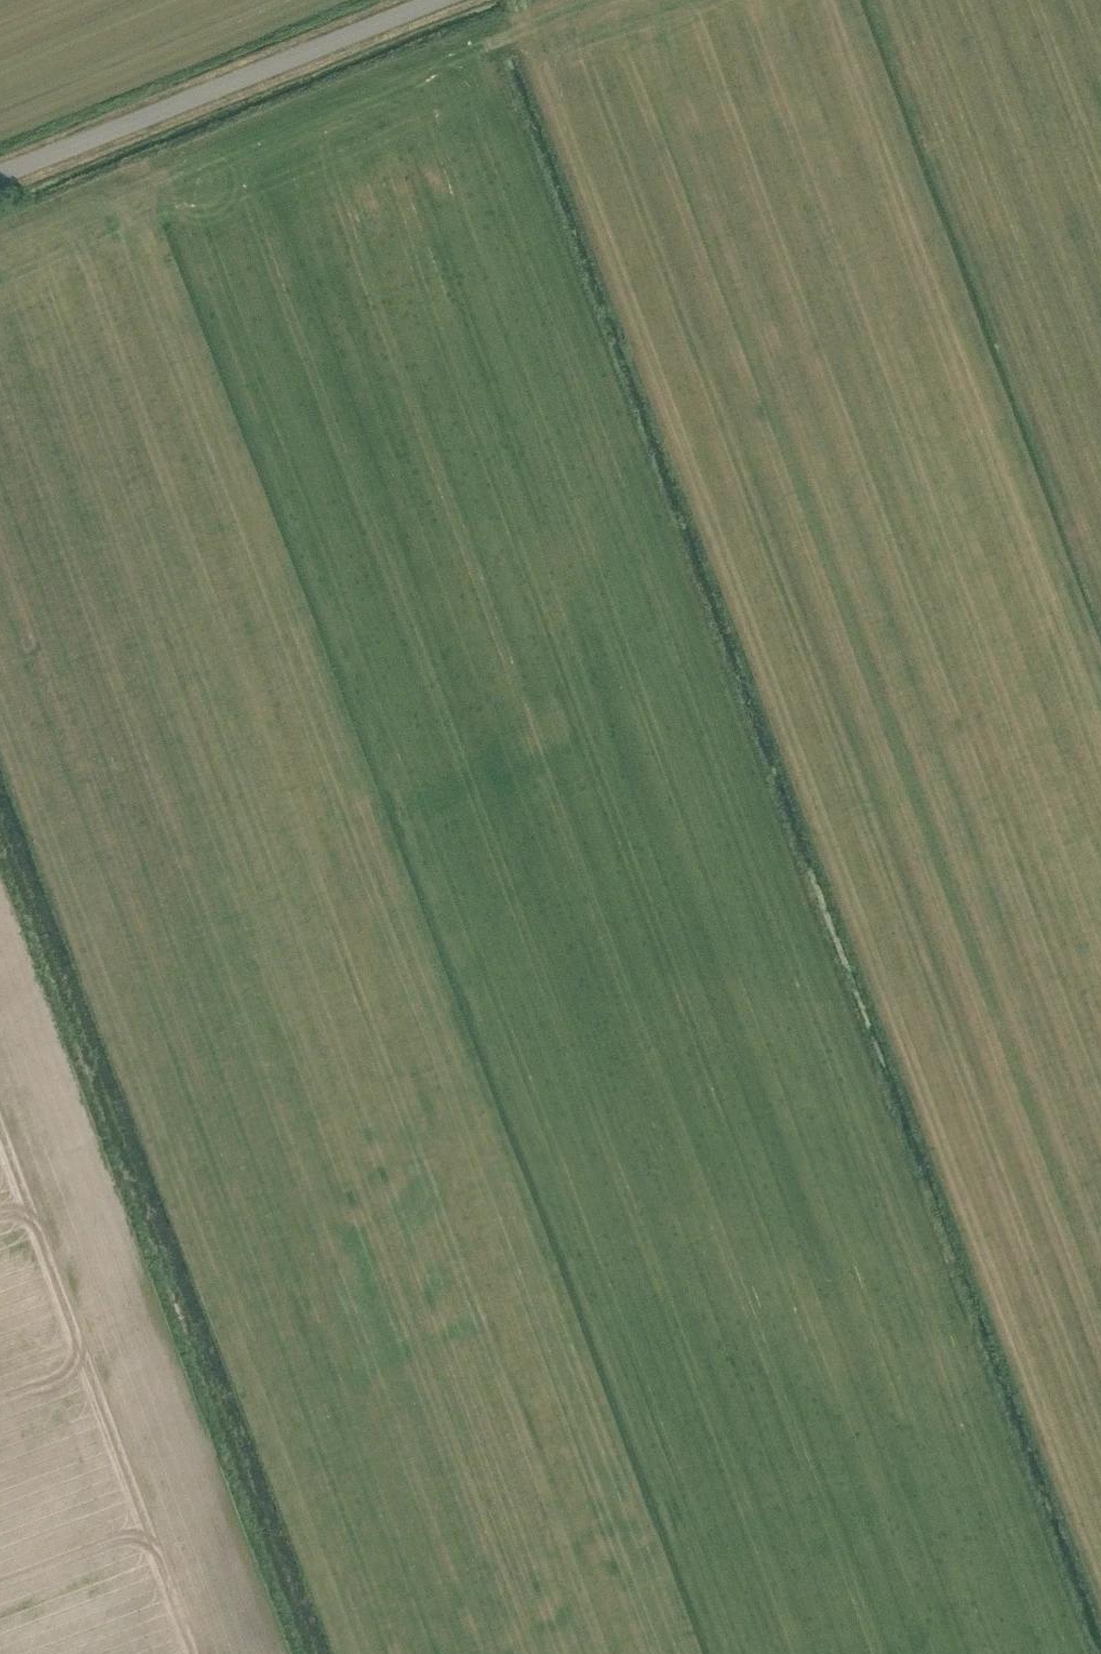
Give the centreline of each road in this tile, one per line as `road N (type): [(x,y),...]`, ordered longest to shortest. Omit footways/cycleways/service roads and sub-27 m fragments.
road 1 (unclassified): [(0,181),(443,0)]

